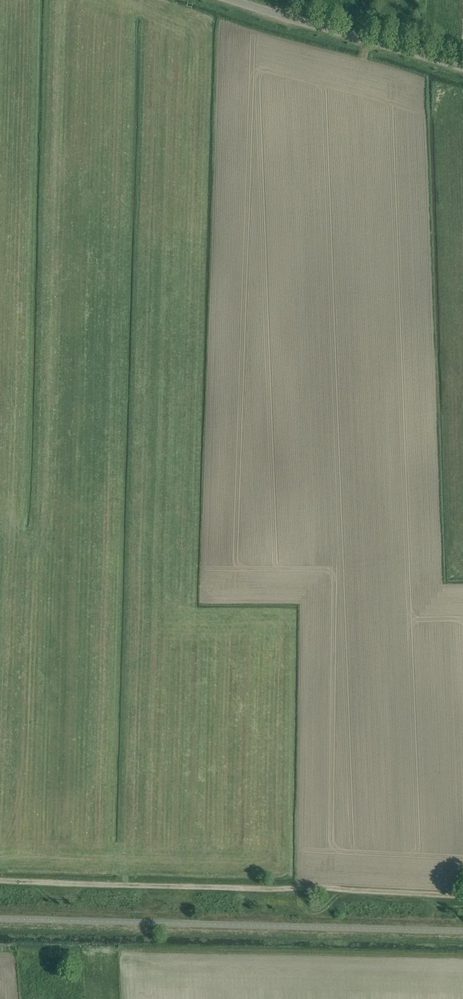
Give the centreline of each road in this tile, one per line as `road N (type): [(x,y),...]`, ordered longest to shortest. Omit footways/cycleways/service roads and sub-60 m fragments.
road 1 (track): [(462,894),(0,879)]
road 2 (unclassified): [(462,66),(234,0)]

